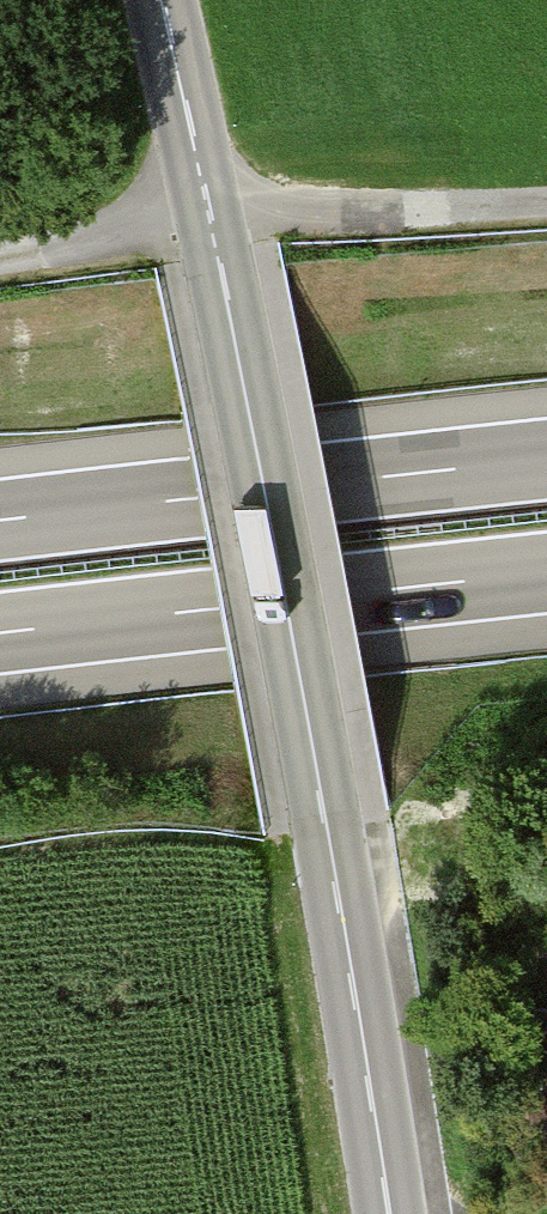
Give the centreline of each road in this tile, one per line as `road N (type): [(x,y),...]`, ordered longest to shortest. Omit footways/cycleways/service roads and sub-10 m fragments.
road 1 (tertiary): [(208,215),(324,815),(389,1213)]
road 2 (motorway): [(546,460),(0,521)]
road 3 (motorway): [(0,635),(546,574)]
road 4 (track): [(0,246),(208,215),(546,208)]
road 5 (tertiary): [(208,215),(161,0)]

